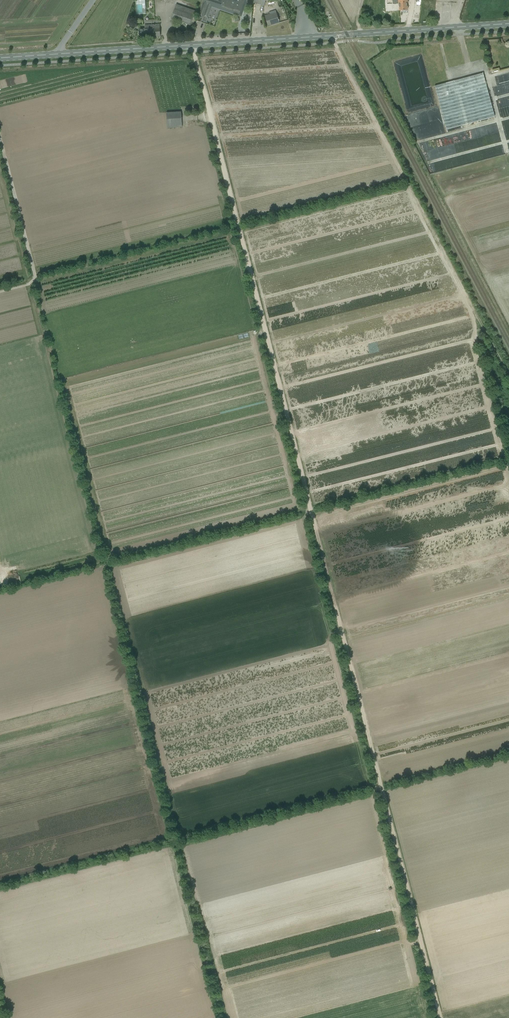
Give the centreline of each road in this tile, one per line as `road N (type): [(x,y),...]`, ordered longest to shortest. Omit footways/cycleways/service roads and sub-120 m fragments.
road 1 (track): [(194,52),(442,1017)]
road 2 (tertiary): [(0,58),(508,24)]
road 3 (track): [(334,43),(508,373)]

